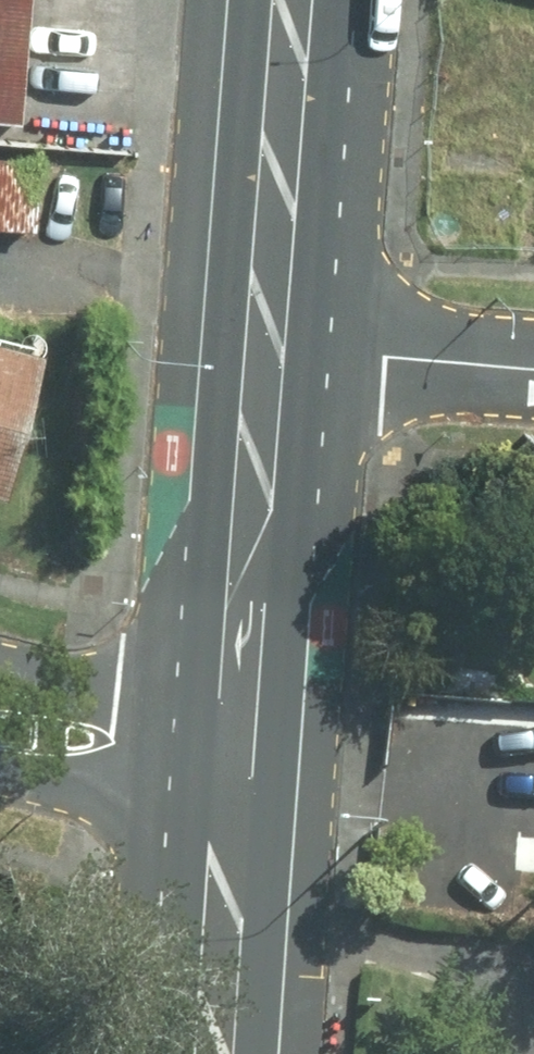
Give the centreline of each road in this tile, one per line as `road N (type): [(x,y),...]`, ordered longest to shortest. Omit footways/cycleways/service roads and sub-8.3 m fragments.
road 1 (primary): [(273,351),(242,765)]
road 2 (primary): [(300,0),(273,351)]
road 3 (primary): [(242,765),(222,1053)]
road 4 (residential): [(273,351),(533,370)]
road 5 (residential): [(0,711),(242,765)]

